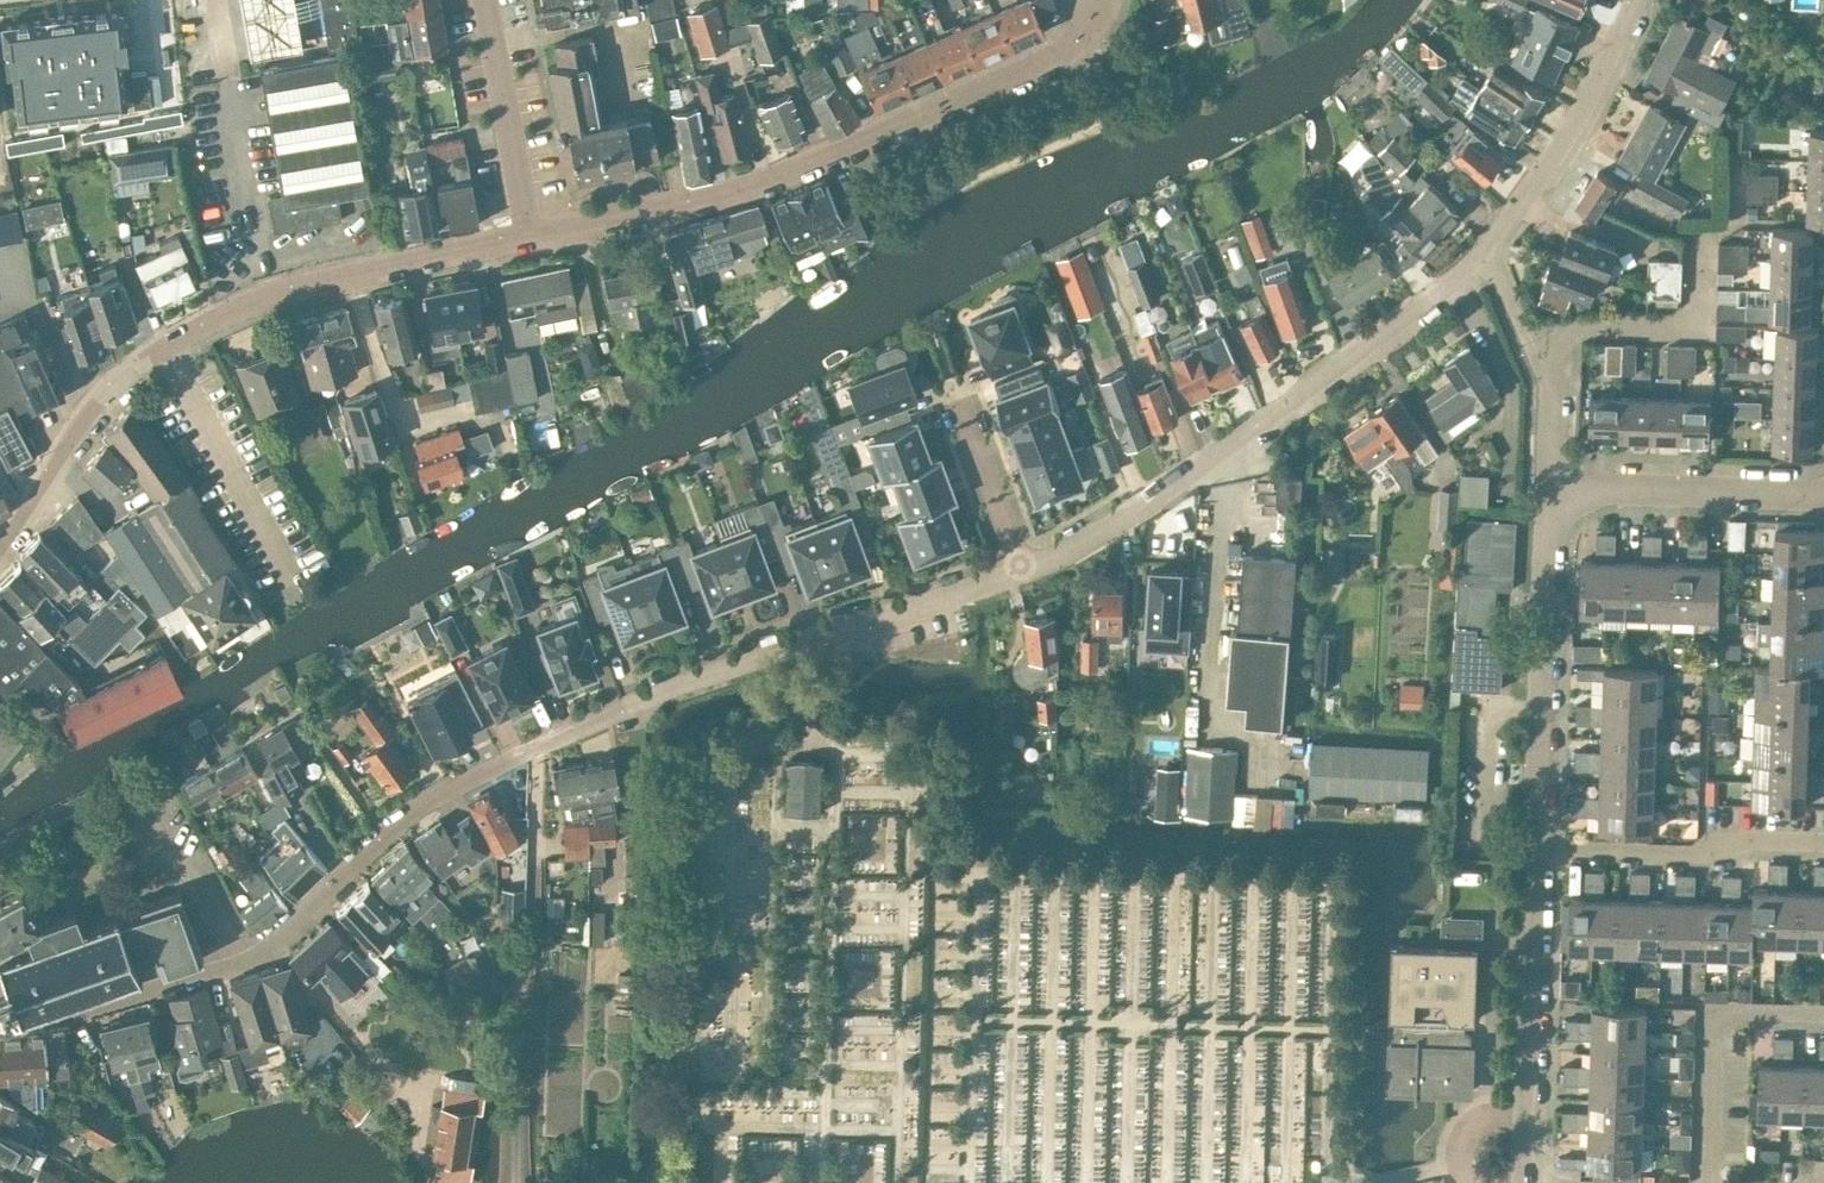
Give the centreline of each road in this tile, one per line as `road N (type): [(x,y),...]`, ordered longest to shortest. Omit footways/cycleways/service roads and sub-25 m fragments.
road 1 (residential): [(528,242),(648,216),(827,157),(1065,53),(1103,0)]
road 2 (residential): [(1024,572),(1137,520),(1423,307),(1483,252)]
road 3 (residential): [(537,745),(799,644),(1024,572)]
road 4 (residential): [(161,355),(266,298),(528,242)]
road 5 (unclassified): [(242,965),(433,798),(537,745)]
road 6 (residential): [(1538,848),(1551,487)]
road 7 (residential): [(1526,1182),(1538,848)]
road 8 (residential): [(1483,252),(1567,135),(1635,0)]
road 9 (residential): [(1538,848),(1704,856),(1724,844),(1823,846)]
road 10 (residential): [(1708,1182),(1713,1013),(1823,1015)]
road 11 (residential): [(1823,495),(1551,487)]
road 12 (residential): [(0,551),(90,413),(161,355)]
road 13 (unclassified): [(286,578),(161,355)]
road 14 (residential): [(0,1033),(242,965)]
road 15 (residential): [(1551,487),(1555,409),(1483,252)]
road 16 (residential): [(528,242),(485,0)]
road 17 (residential): [(1024,572),(961,402)]

